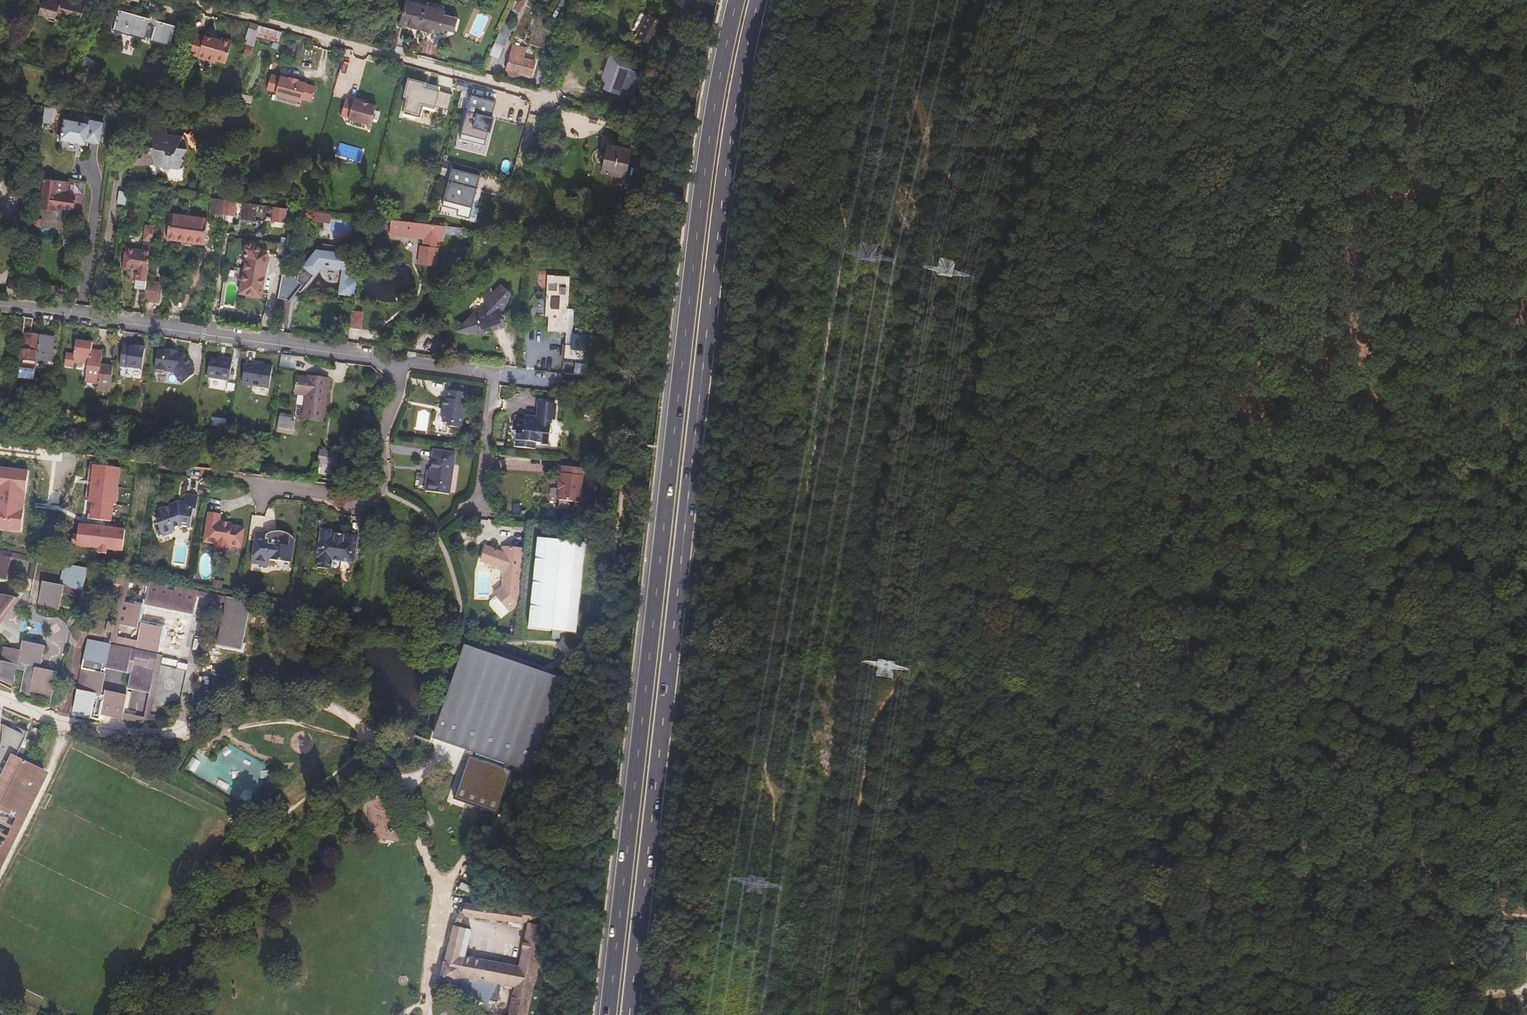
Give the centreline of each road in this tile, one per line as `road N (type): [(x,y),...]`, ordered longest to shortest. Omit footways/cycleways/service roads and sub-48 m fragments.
road 1 (track): [(871,0),(842,202),(844,256),(828,310),(765,743),(766,788),(748,865),(760,914),(751,947),(775,1014)]
road 2 (trunk): [(628,1014),(719,200),(755,0)]
road 3 (trunk): [(733,0),(703,157),(607,1014)]
road 4 (track): [(1247,325),(1198,404),(1163,501),(1137,678),(1161,807),(1200,901)]
road 5 (residential): [(0,308),(402,363)]
road 6 (track): [(1457,0),(1374,90),(1247,325)]
road 7 (residential): [(185,0),(549,99)]
road 8 (track): [(1200,901),(1526,915)]
road 9 (track): [(1247,325),(1526,491)]
road 10 (track): [(445,894),(481,831),(540,769),(571,675)]
road 11 (residential): [(268,484),(343,498),(387,480),(383,440),(402,363)]
road 12 (track): [(1526,800),(1408,908)]
road 13 (residential): [(492,375),(476,508)]

